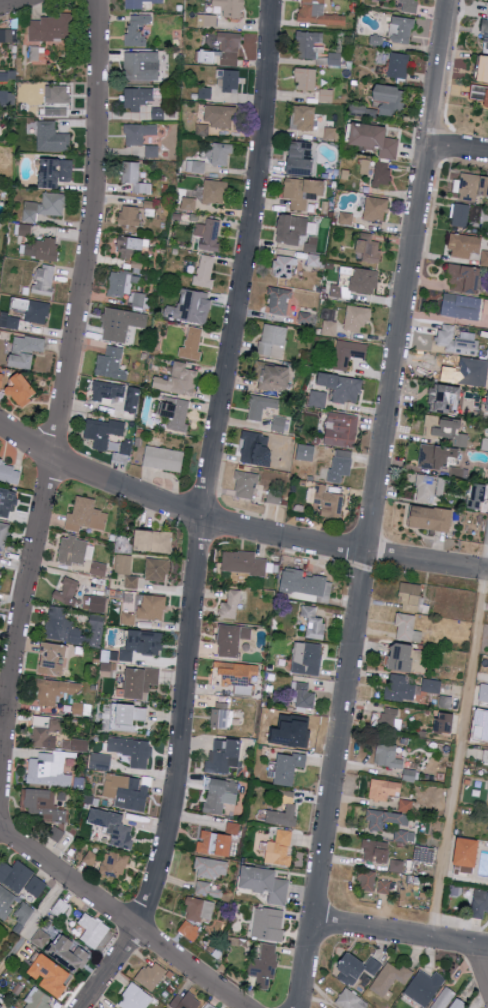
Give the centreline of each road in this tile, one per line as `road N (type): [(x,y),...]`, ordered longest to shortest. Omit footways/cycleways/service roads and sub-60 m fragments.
road 1 (residential): [(297,1007),(448,0)]
road 2 (residential): [(137,930),(176,811),(204,496),(269,117),(275,0)]
road 3 (residential): [(0,761),(95,193),(100,0)]
road 4 (residential): [(0,426),(33,448),(201,521),(487,571)]
road 5 (residential): [(0,830),(243,1007)]
road 6 (residential): [(312,921),(487,947)]

